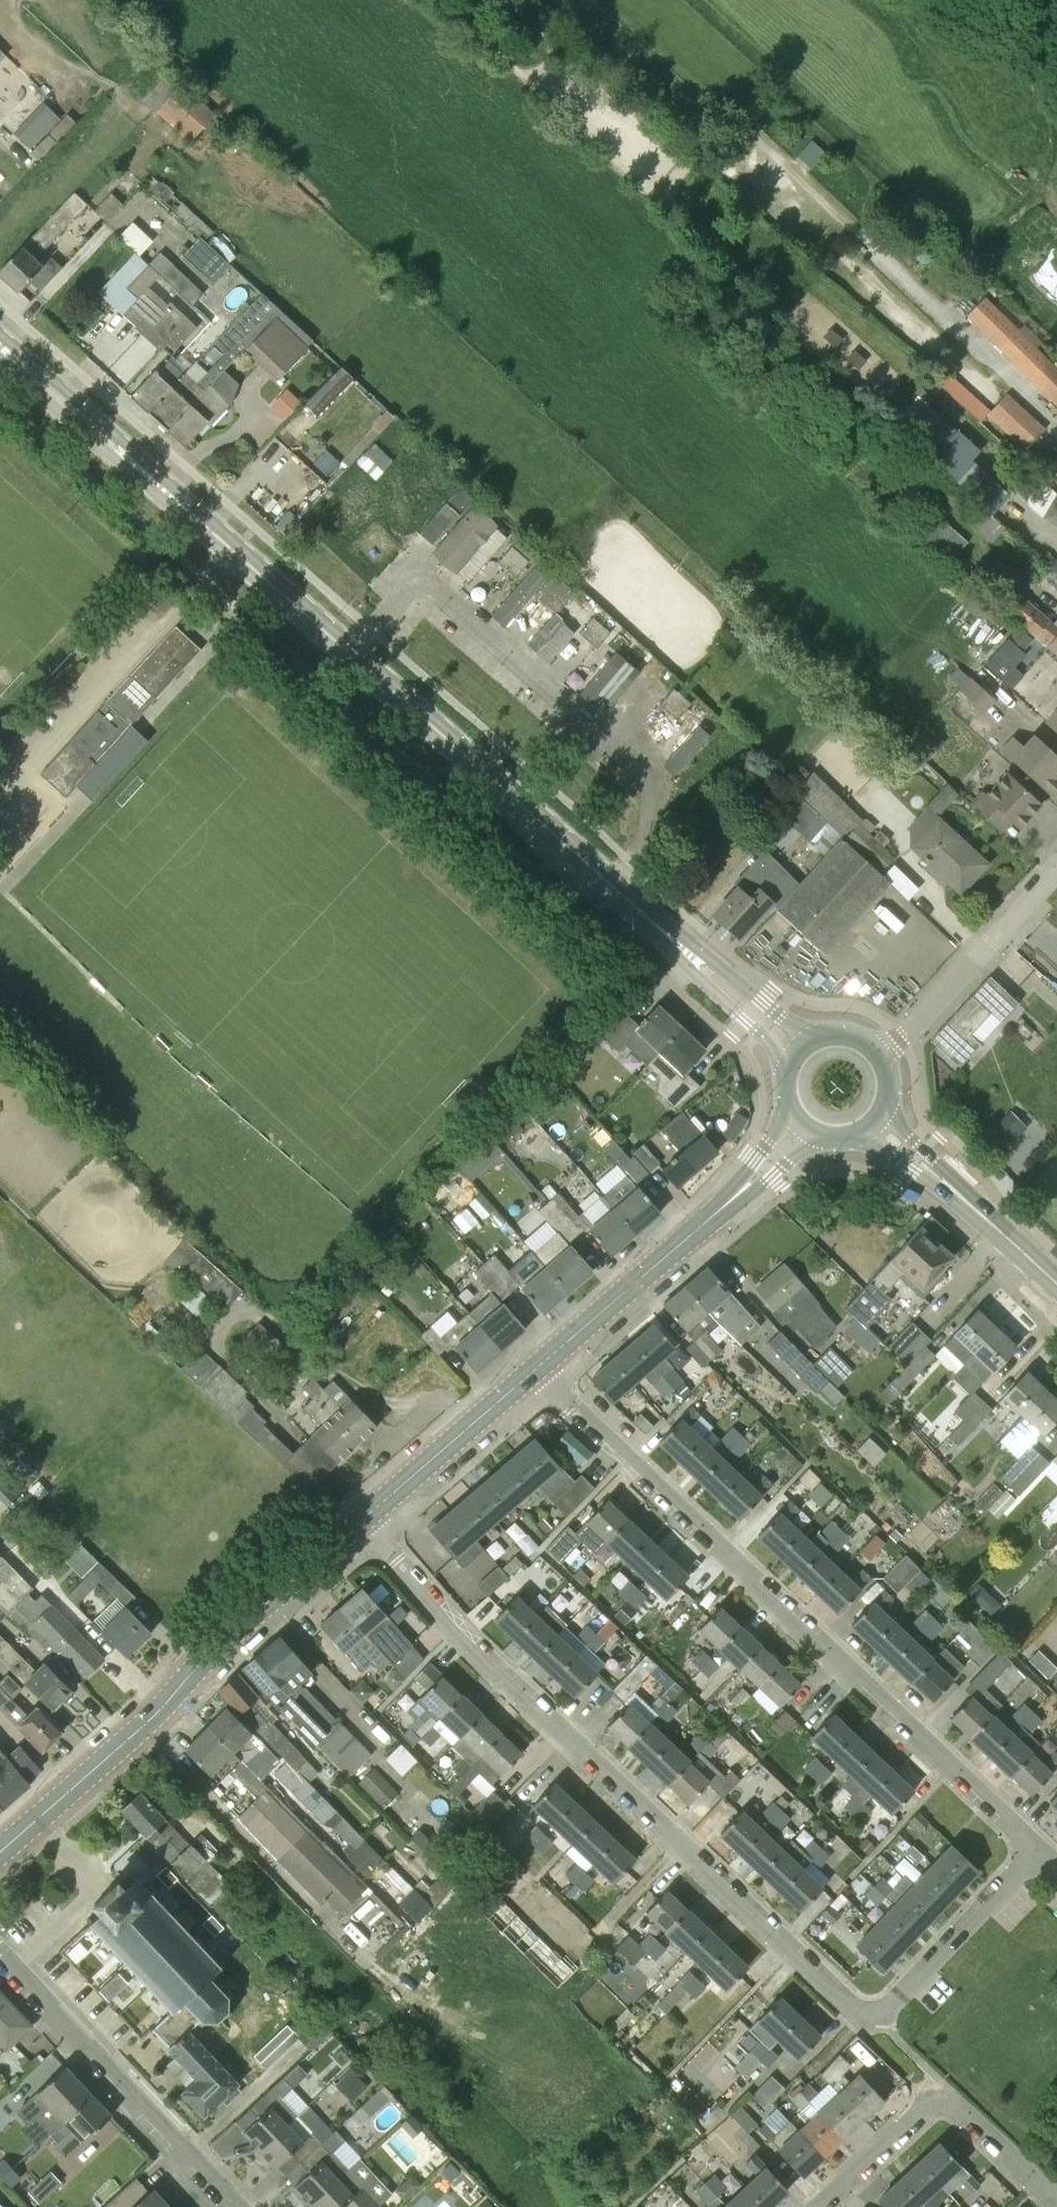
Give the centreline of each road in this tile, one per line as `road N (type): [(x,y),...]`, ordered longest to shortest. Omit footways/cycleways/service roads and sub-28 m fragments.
road 1 (tertiary): [(795,1050),(0,348)]
road 2 (residential): [(364,1520),(435,1608),(862,2017),(884,2012),(1037,1851)]
road 3 (residential): [(1037,1851),(537,1369)]
road 4 (tertiary): [(0,1852),(364,1520)]
road 5 (tertiary): [(537,1369),(800,1131)]
road 6 (residential): [(226,2206),(0,1948)]
road 7 (residential): [(1056,2200),(942,2098),(927,2102),(818,2206)]
road 8 (unclassified): [(882,1054),(1056,871)]
road 9 (track): [(165,1703),(0,1528)]
road 10 (tertiary): [(1056,1286),(876,1129)]
road 11 (tertiary): [(364,1520),(537,1369)]

